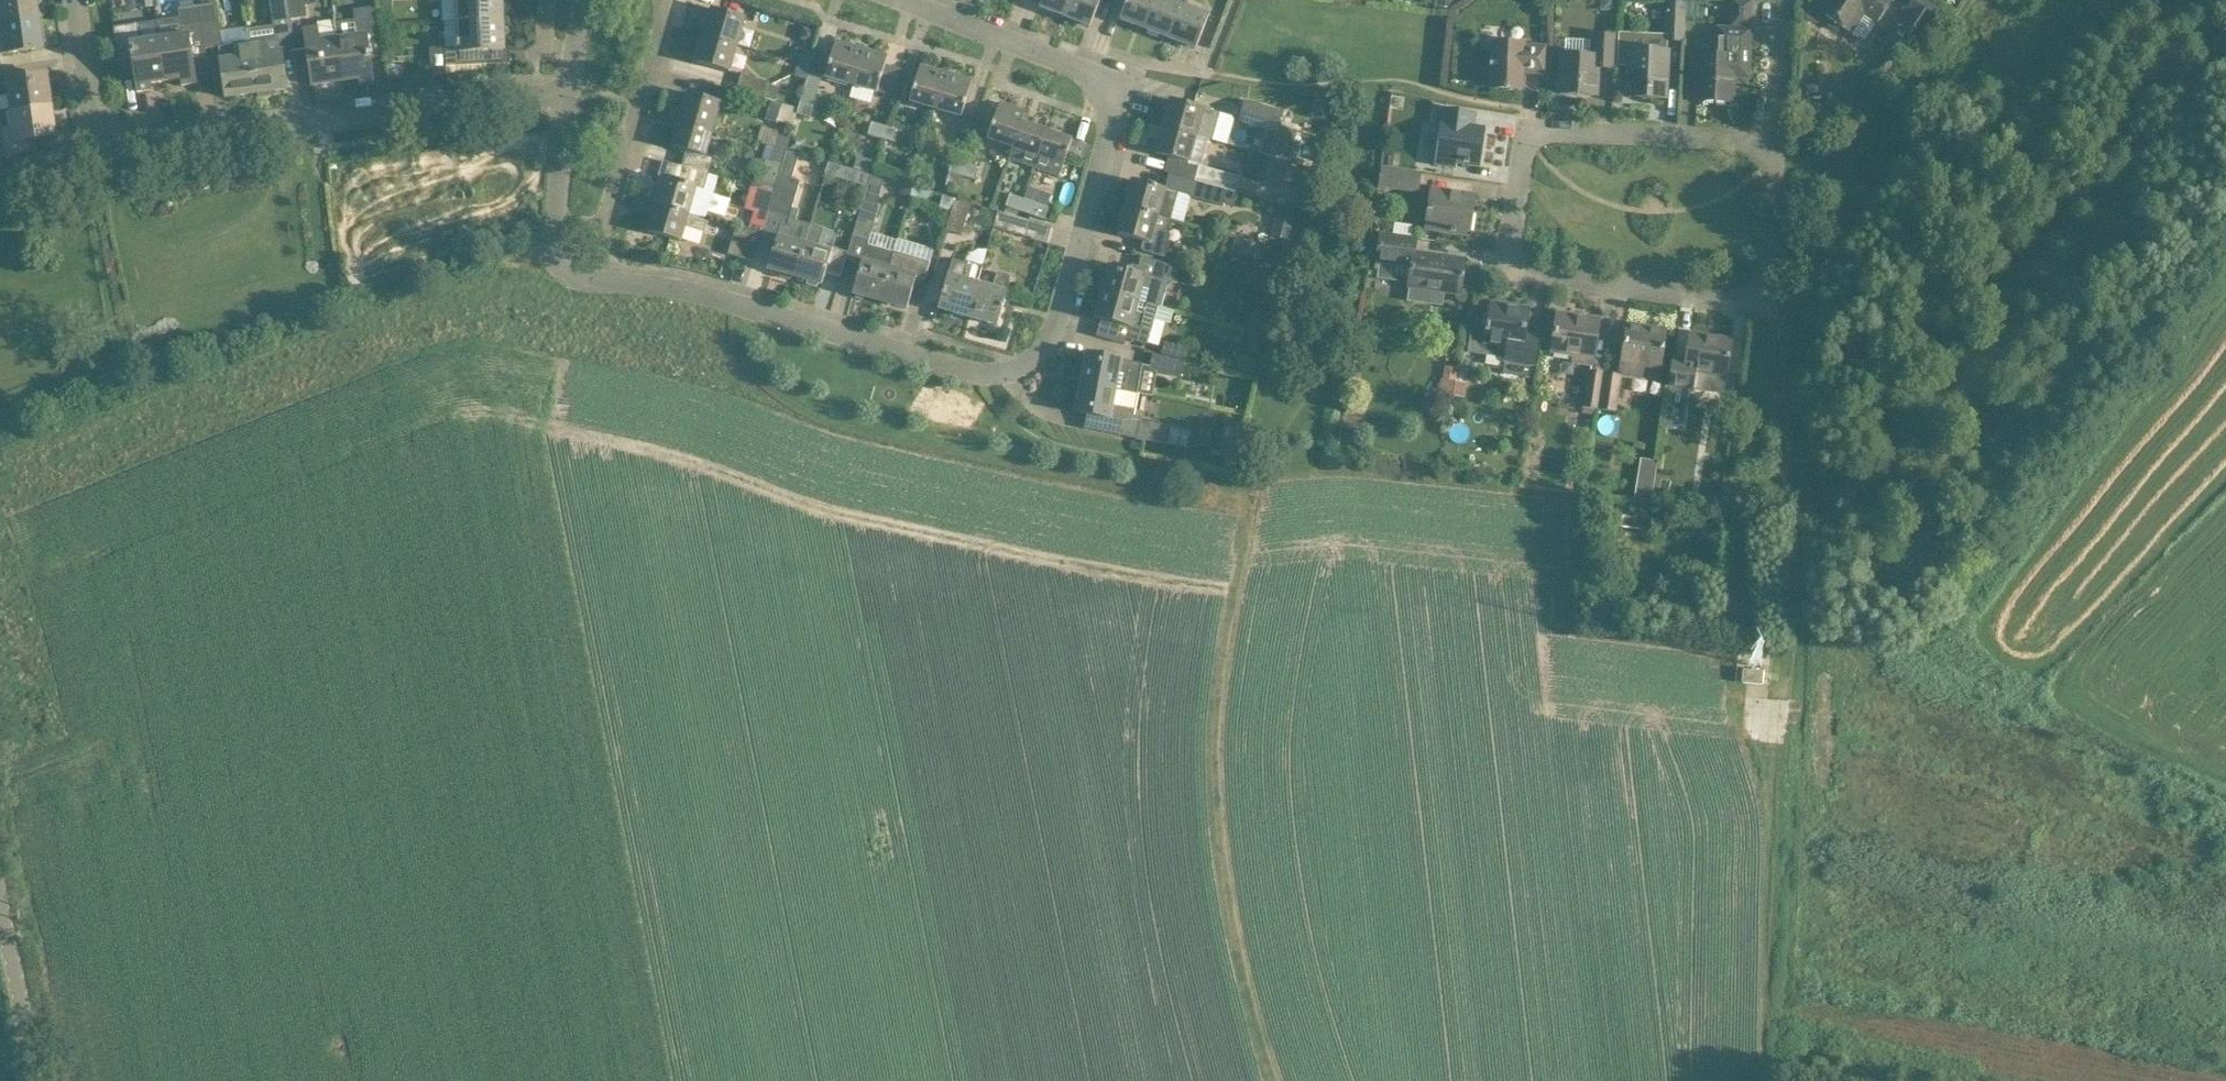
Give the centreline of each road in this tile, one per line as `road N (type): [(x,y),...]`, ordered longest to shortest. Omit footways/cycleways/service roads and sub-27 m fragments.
road 1 (residential): [(549,227),(555,268),(564,278),(685,291),(977,374),(1032,358),(1054,327),(1115,104),(1107,82),(886,0)]
road 2 (residential): [(1766,307),(1517,275),(1505,260),(1526,137),(1544,130),(1772,143)]
road 3 (track): [(1282,1080),(1248,980),(1226,838),(1221,693),(1237,581),(1266,471)]
road 4 (residential): [(567,92),(502,94),(227,137),(125,142),(99,138),(85,98),(72,0)]
road 5 (residential): [(662,0),(659,44),(608,220),(550,223)]
road 6 (residential): [(1766,307),(1772,143)]
road 7 (residential): [(1772,143),(1780,0)]
road 8 (residential): [(550,223),(567,92)]

